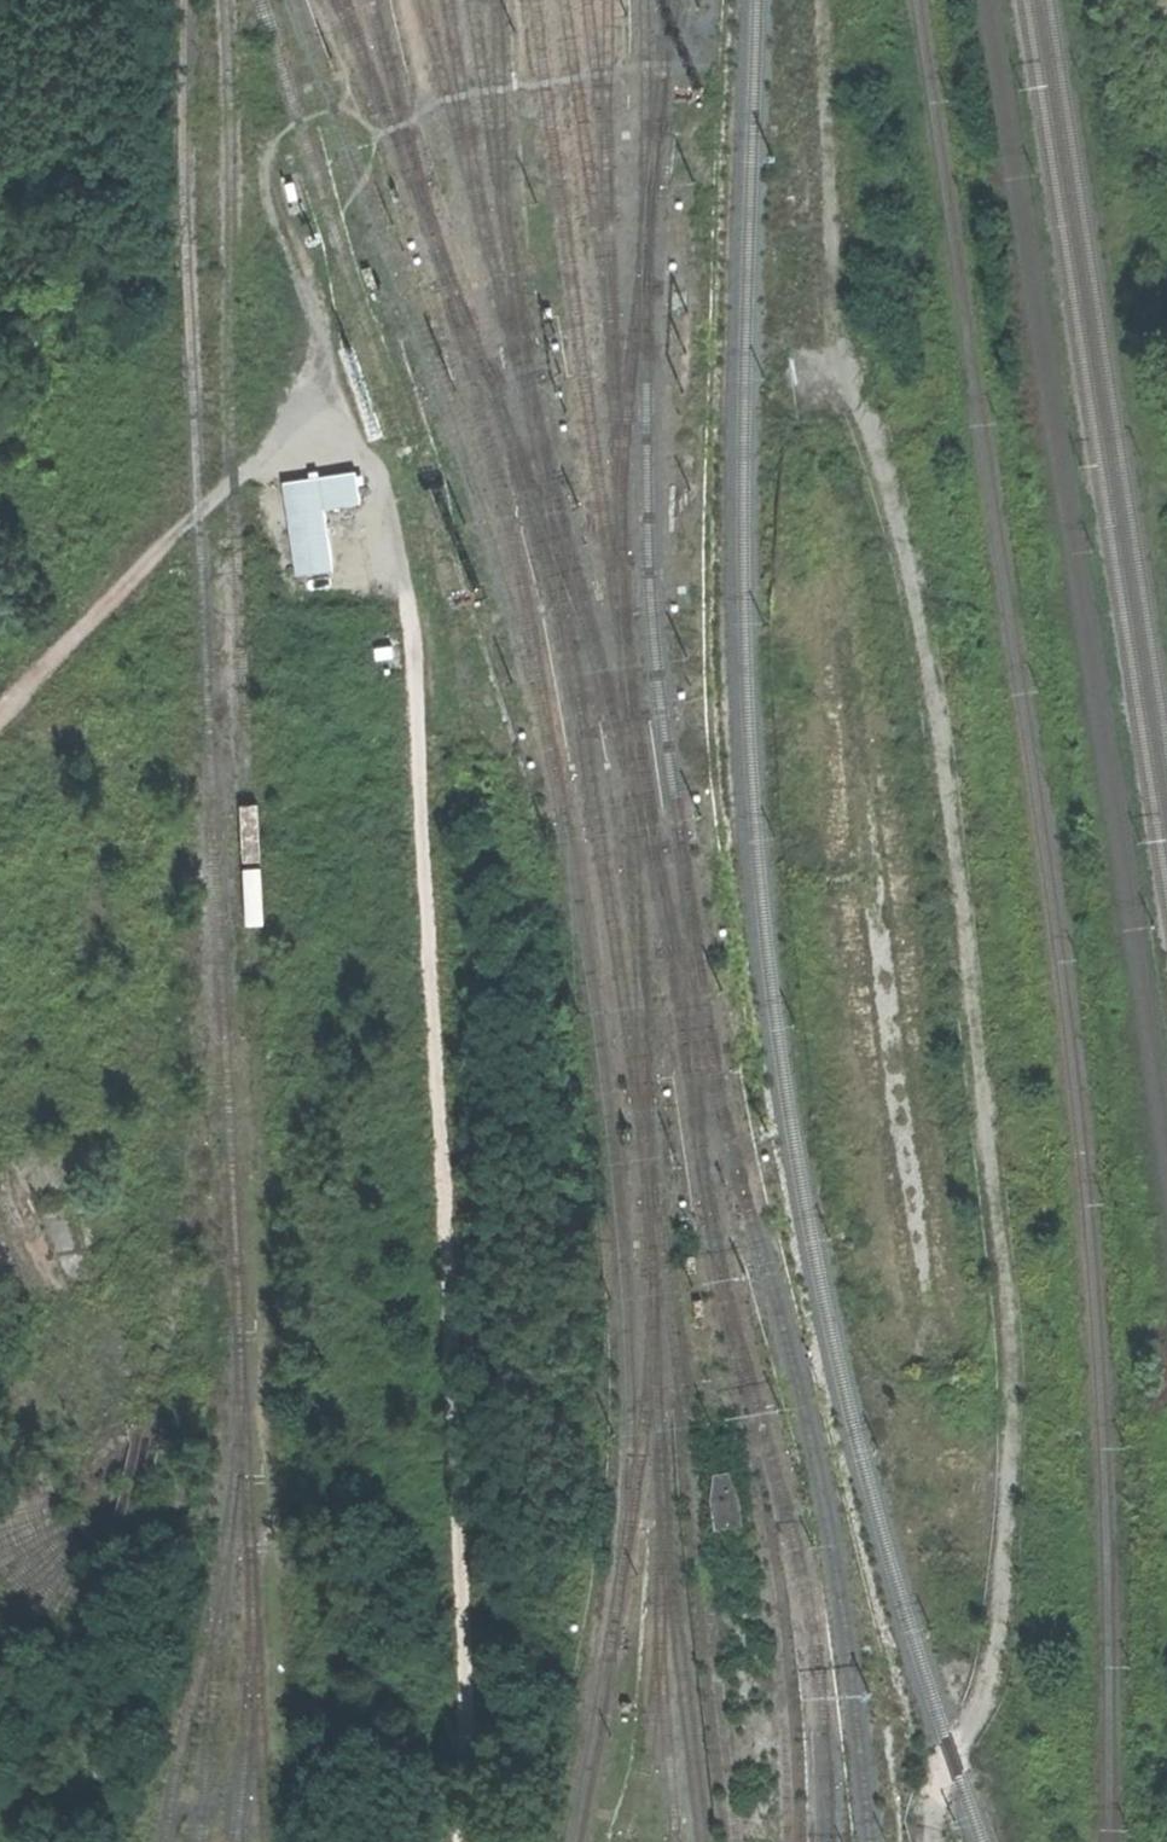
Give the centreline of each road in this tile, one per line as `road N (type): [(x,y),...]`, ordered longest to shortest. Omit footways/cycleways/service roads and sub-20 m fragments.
road 1 (track): [(931,1841),(935,1792),(982,1697),(998,1638),(1011,1436),(1004,1267),(928,655),(835,308),(818,0)]

